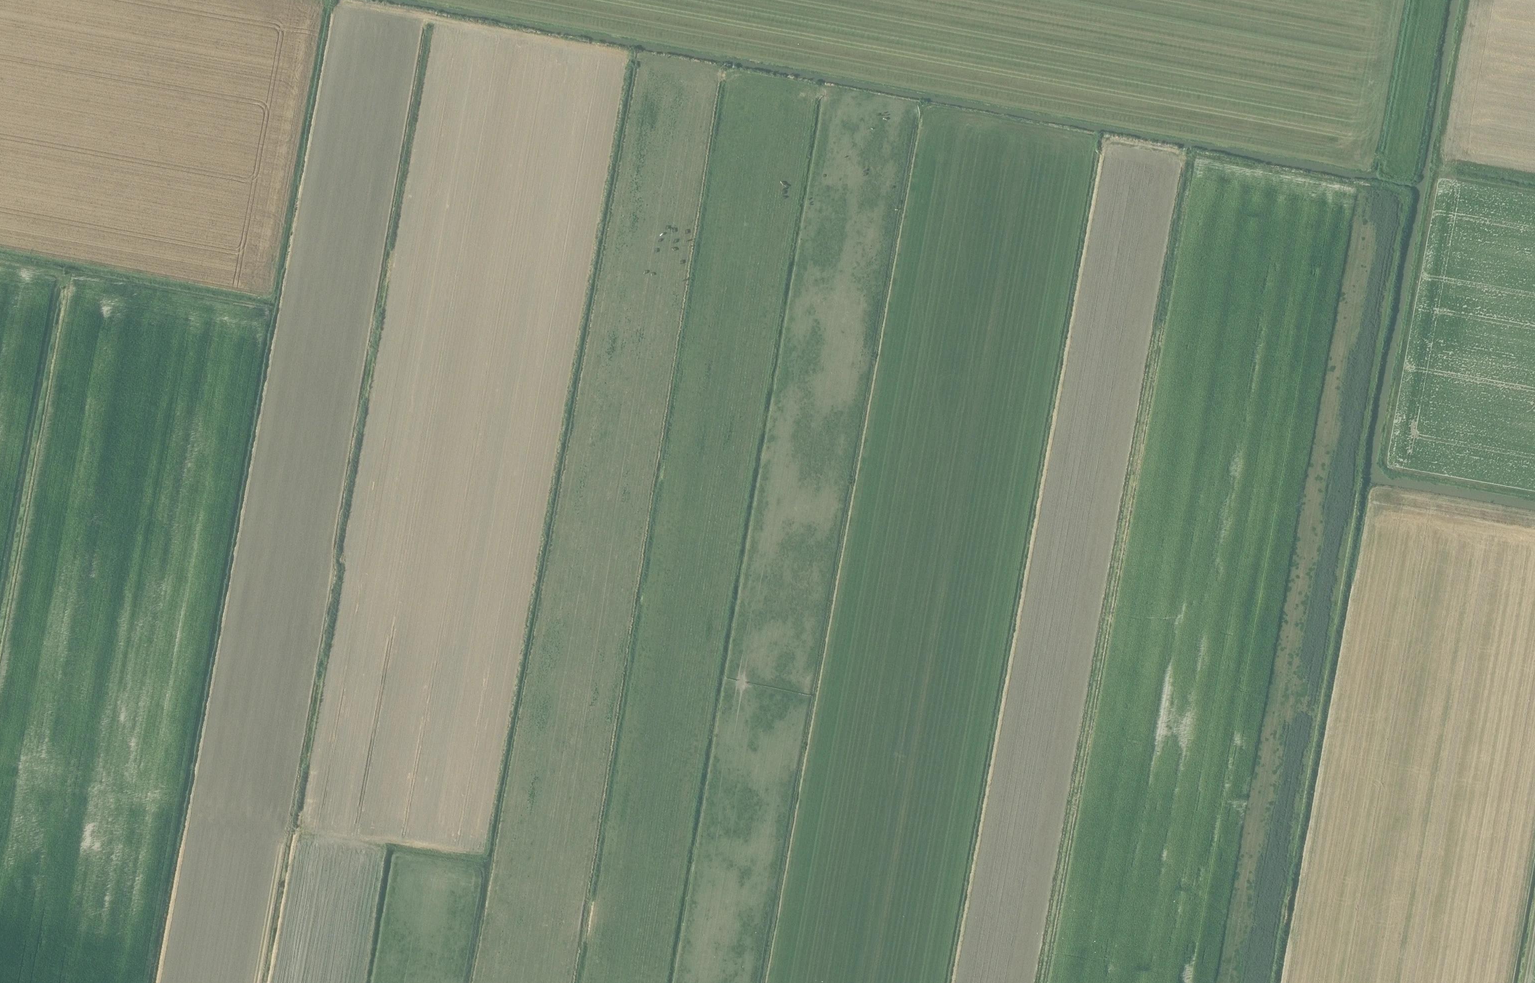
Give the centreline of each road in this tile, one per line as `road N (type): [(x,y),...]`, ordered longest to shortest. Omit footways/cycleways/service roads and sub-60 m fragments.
road 1 (track): [(1410,169),(1441,0)]

